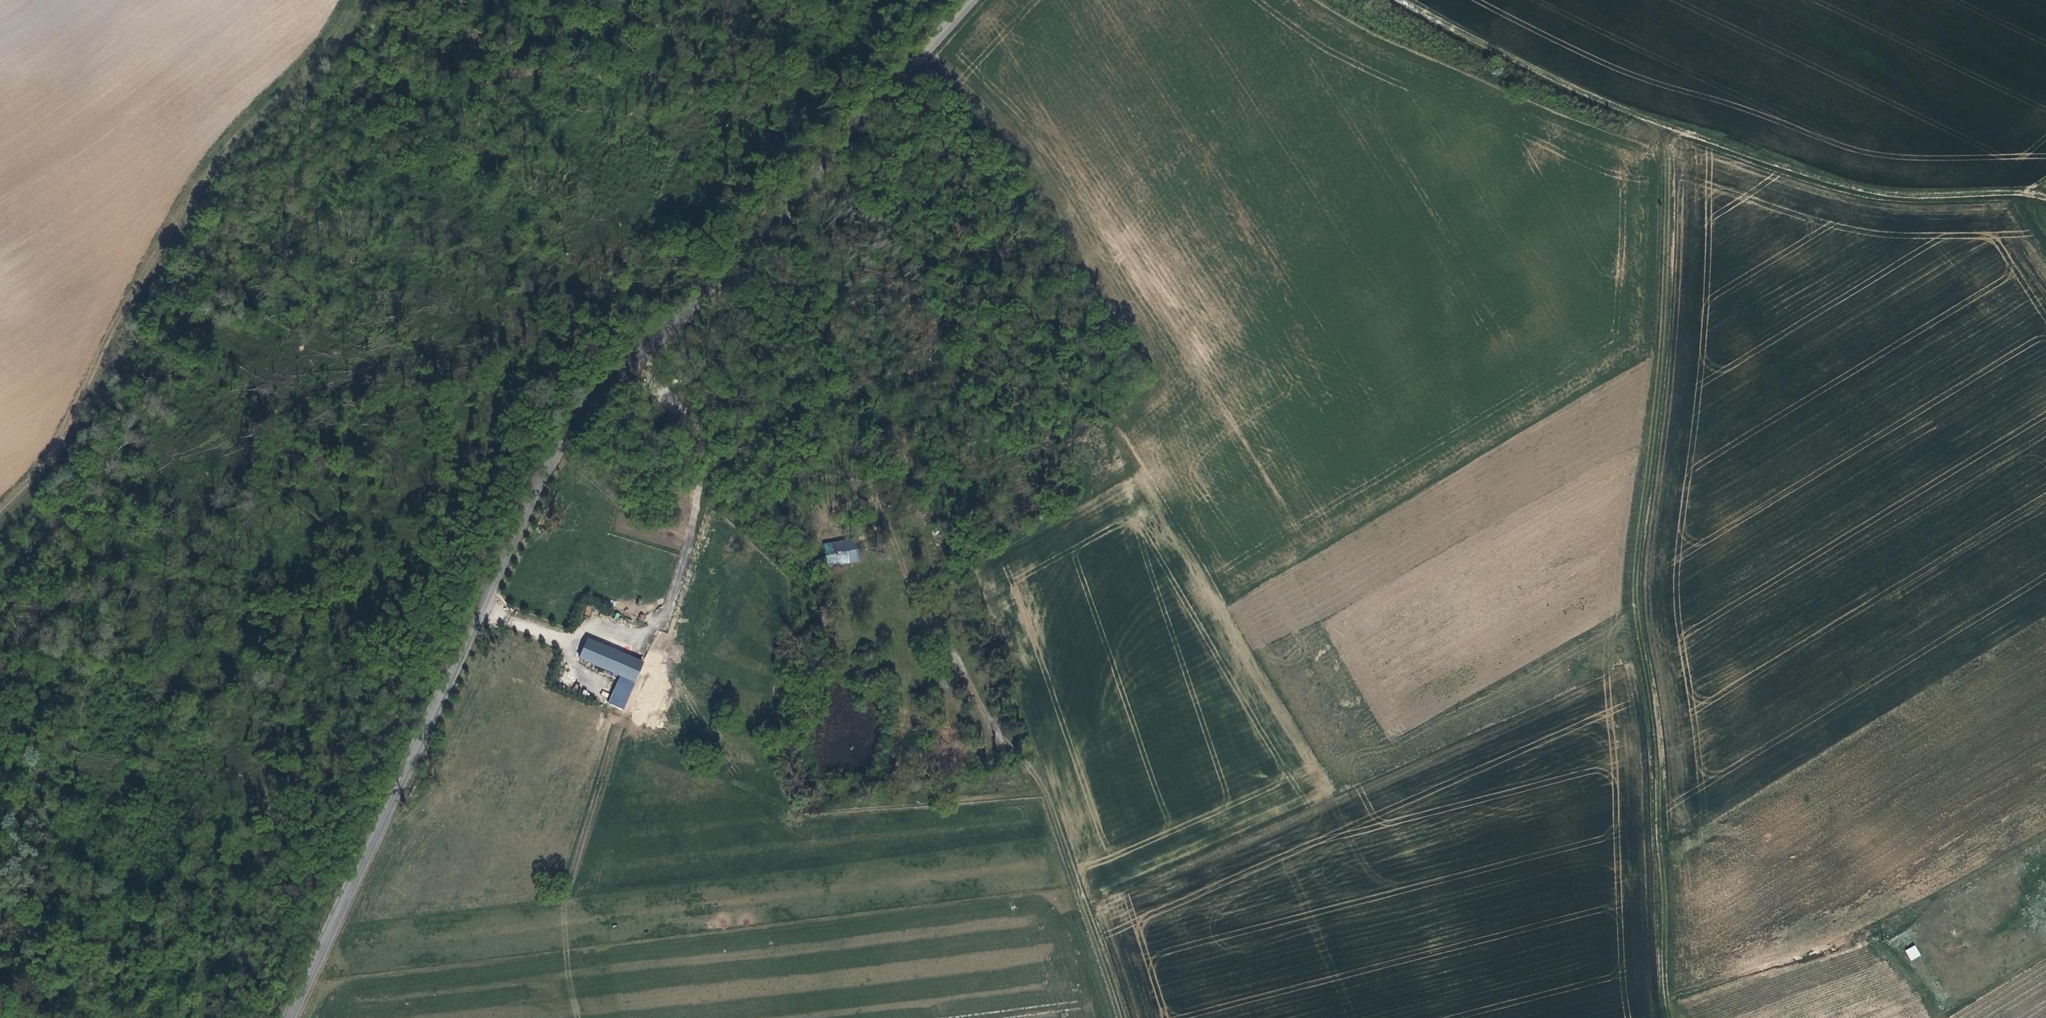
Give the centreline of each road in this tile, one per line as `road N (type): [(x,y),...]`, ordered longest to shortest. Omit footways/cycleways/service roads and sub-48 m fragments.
road 1 (tertiary): [(290,1017),(592,386),(975,0)]
road 2 (track): [(1666,125),(1658,388),(1635,577),(1671,1017)]
road 3 (track): [(1124,1017),(1044,785),(999,731),(927,618),(869,488),(848,479),(704,471)]
road 4 (track): [(1398,0),(1596,99),(1832,182),(1897,194),(2045,197)]

